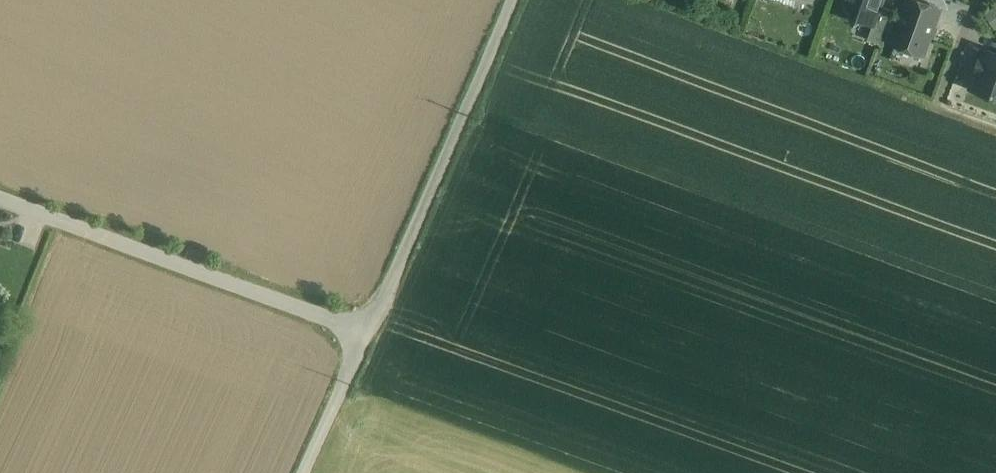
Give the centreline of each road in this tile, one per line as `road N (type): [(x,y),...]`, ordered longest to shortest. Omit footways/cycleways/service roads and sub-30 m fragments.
road 1 (residential): [(369,331),(0,199)]
road 2 (residential): [(369,331),(510,0)]
road 3 (residential): [(304,472),(369,331)]

